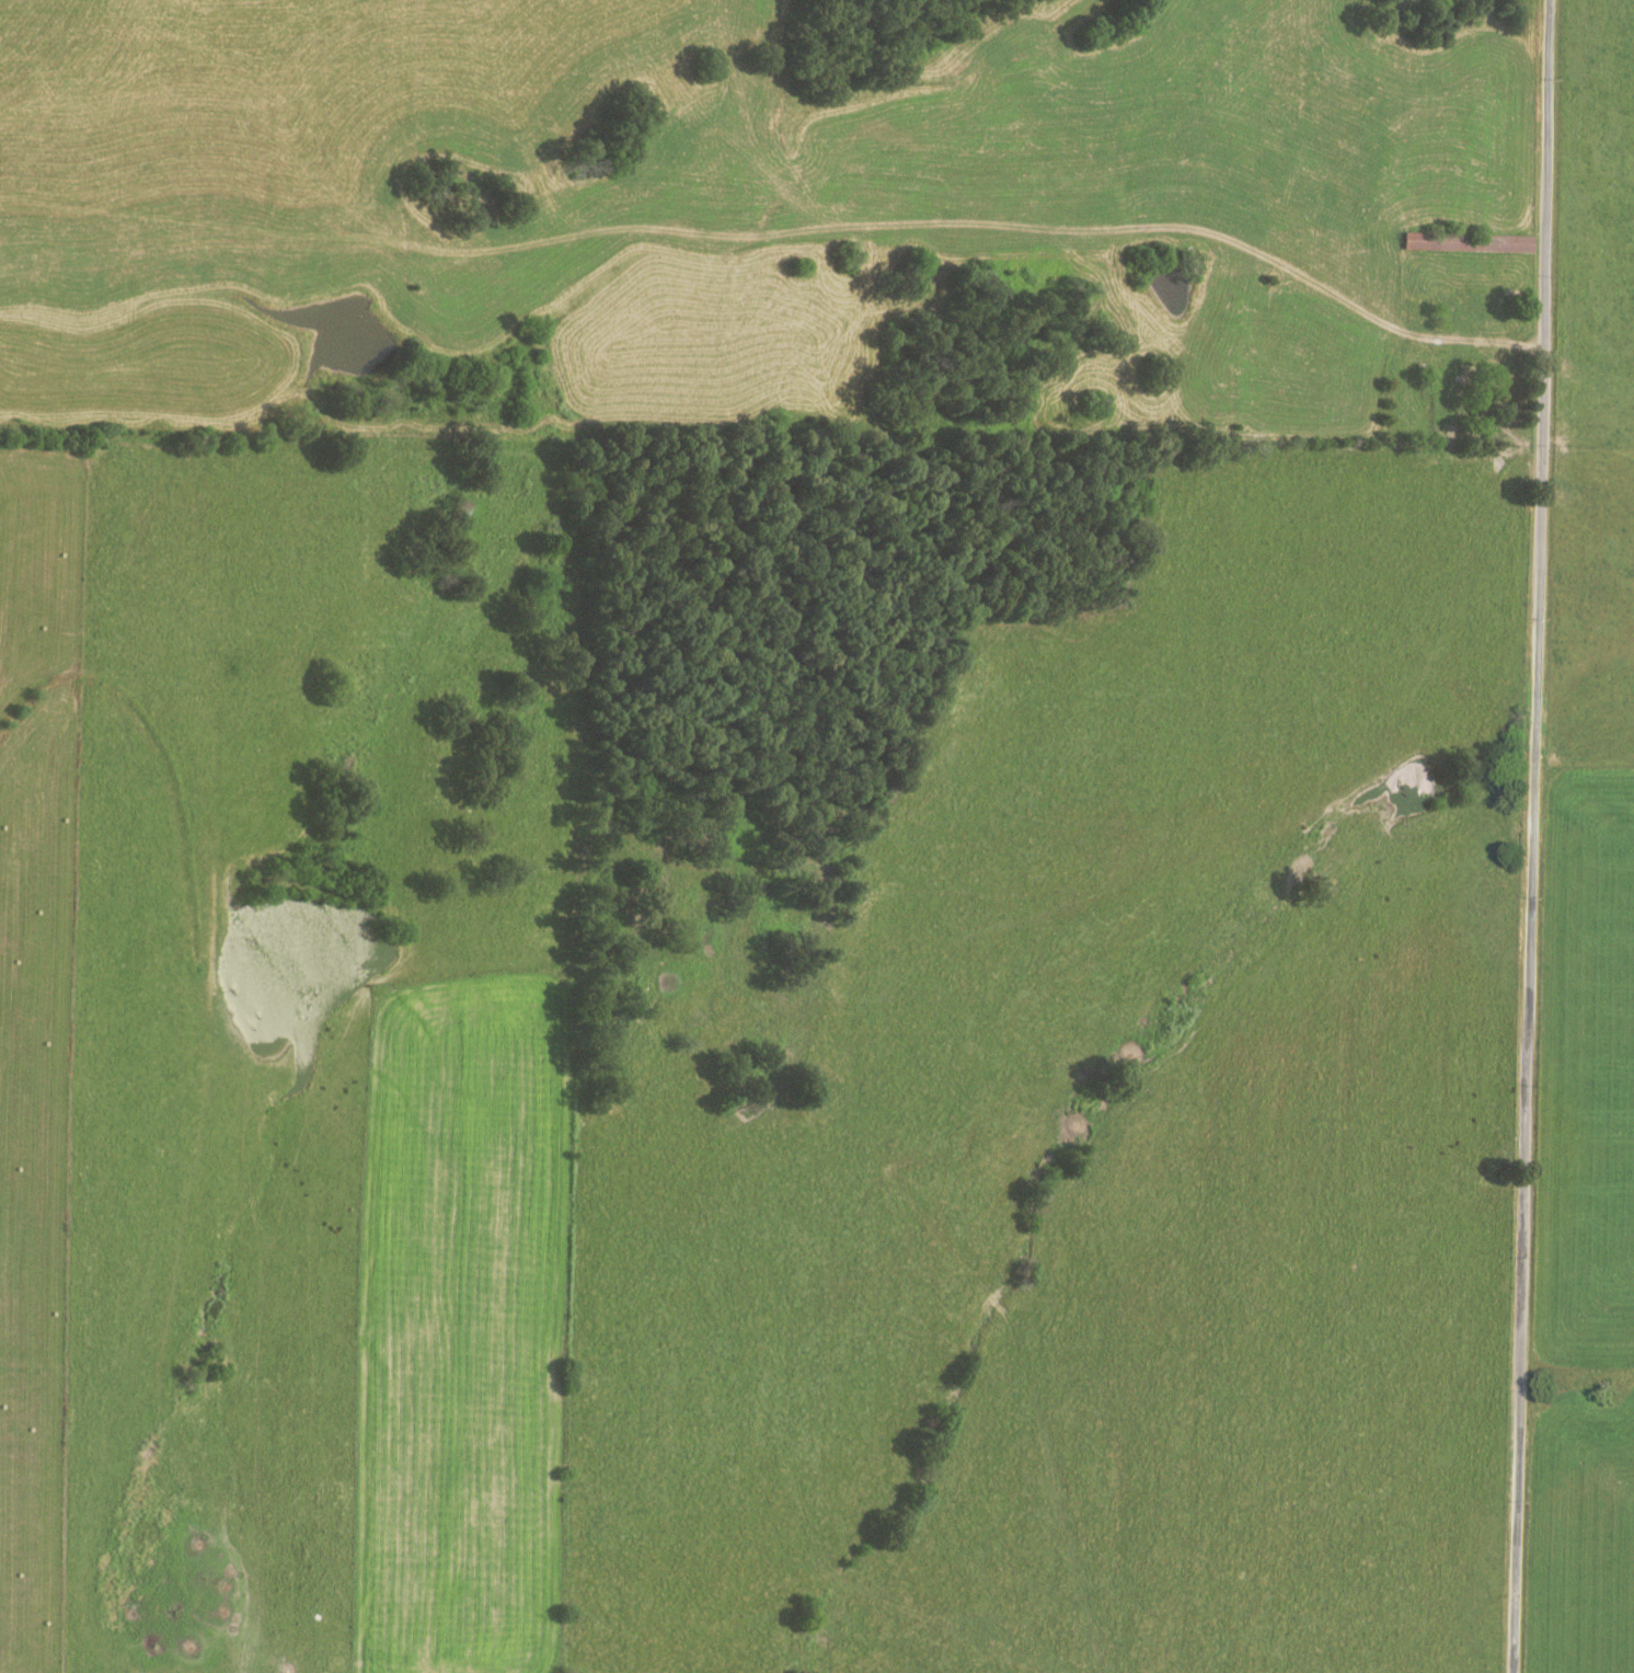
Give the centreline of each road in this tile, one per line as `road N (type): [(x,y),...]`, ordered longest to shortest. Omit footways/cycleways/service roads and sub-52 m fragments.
road 1 (residential): [(1513,1672),(1548,0)]

